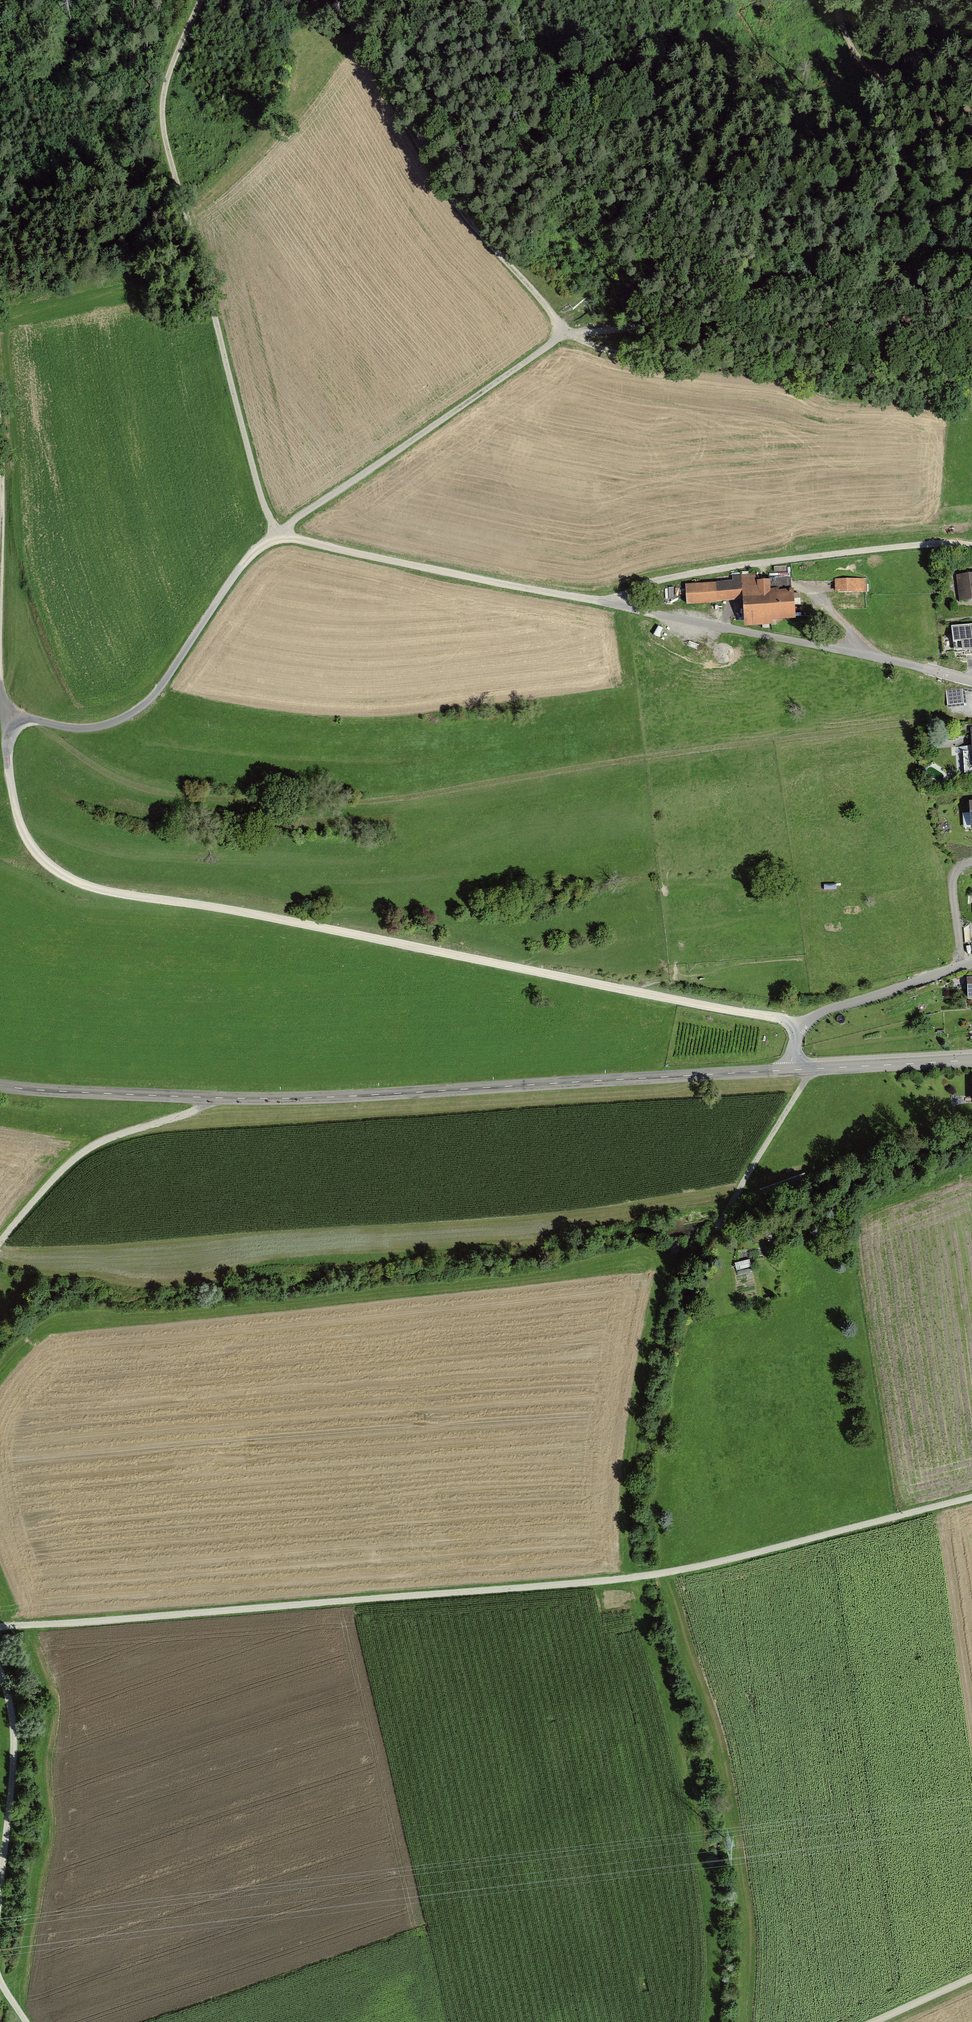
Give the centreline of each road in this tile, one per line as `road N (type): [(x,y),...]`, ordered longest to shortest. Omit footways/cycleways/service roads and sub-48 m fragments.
road 1 (track): [(971,548),(935,543),(726,568),(663,579),(604,603),(278,534),(261,498),(161,121),(166,76),(201,0)]
road 2 (track): [(14,718),(77,730),(143,706),(257,550),(563,331),(461,211),(385,89),(363,0)]
road 3 (track): [(0,1630),(627,1580),(971,1497)]
road 4 (track): [(36,723),(90,765),(135,786),(272,801),(376,800),(961,716)]
road 5 (track): [(801,1025),(74,882),(24,837),(4,736),(14,718)]
road 6 (track): [(971,261),(612,330),(563,331),(606,351),(740,375),(971,382)]
road 7 (unclassified): [(791,1070),(290,1099),(0,1086)]
road 8 (track): [(808,1069),(660,1302),(626,1491),(627,1580)]
road 9 (residential): [(971,681),(604,603)]
road 10 (track): [(0,1242),(72,1160),(223,1099)]
road 11 (residential): [(791,1070),(801,1025),(813,1016),(961,966)]
road 12 (track): [(0,1880),(15,1745),(0,1675)]
road 13 (track): [(840,0),(872,71),(971,112)]
road 14 (unclassified): [(971,1060),(791,1070)]
road 15 (track): [(0,607),(0,463)]

